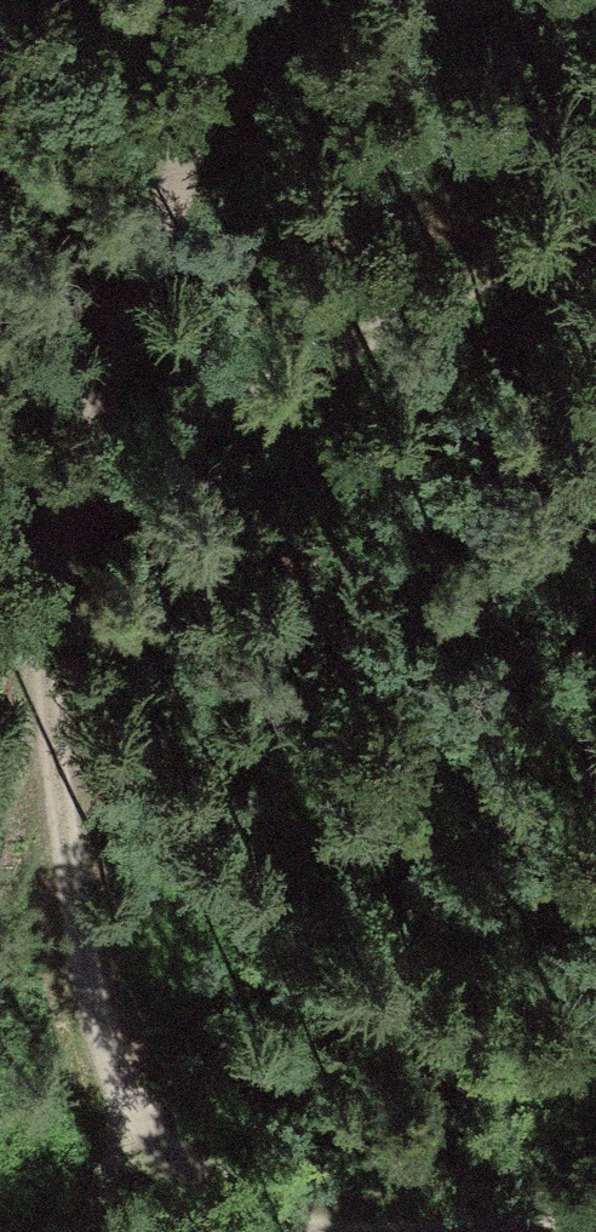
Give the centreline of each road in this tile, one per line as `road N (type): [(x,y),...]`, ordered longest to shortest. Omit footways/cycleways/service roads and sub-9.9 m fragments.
road 1 (track): [(595,218),(120,478),(42,614),(116,1087),(268,1216),(400,1231)]
road 2 (track): [(248,0),(69,462),(42,614)]

